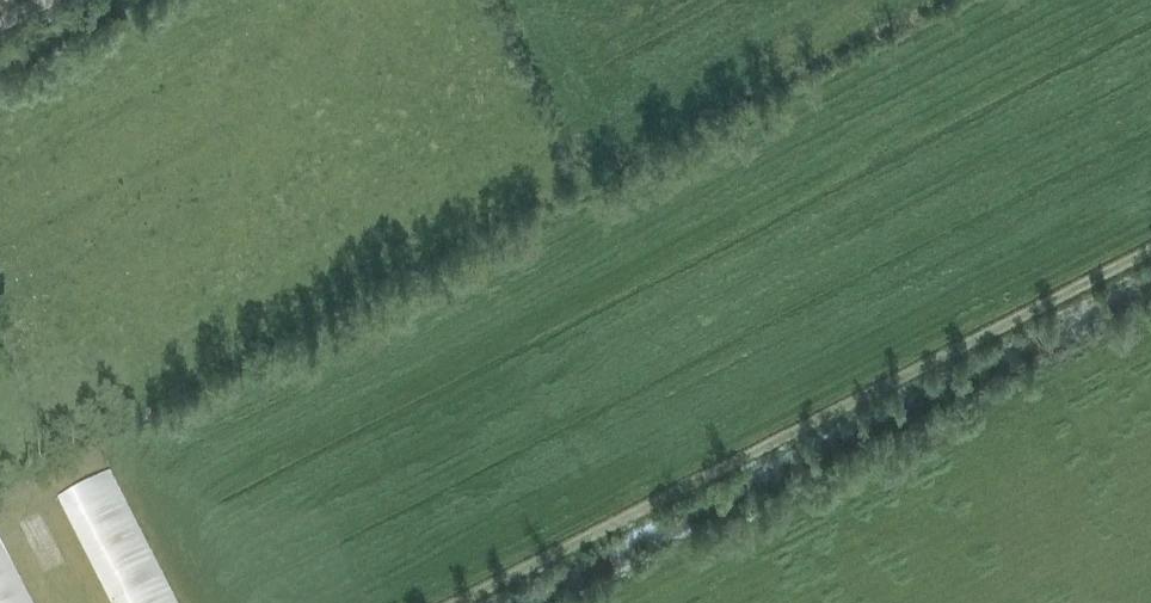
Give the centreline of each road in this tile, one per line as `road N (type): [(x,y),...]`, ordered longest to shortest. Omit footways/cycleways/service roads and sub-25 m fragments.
road 1 (track): [(457,602),(1150,252)]

